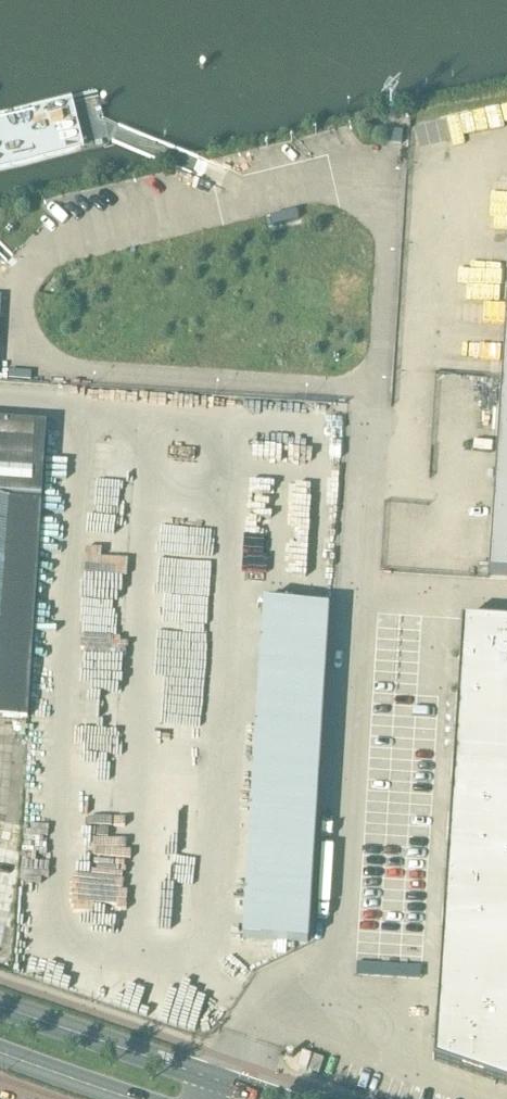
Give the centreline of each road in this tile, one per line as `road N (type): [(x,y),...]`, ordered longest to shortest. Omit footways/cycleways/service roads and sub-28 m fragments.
road 1 (secondary): [(217,1081),(0,1002)]
road 2 (secondary): [(0,1052),(134,1098)]

